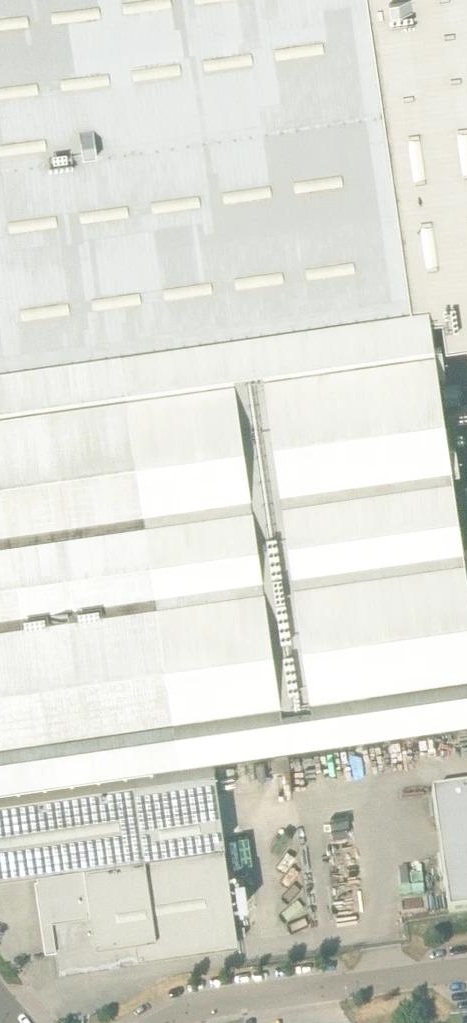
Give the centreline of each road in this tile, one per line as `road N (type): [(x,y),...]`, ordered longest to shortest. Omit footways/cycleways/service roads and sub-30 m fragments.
road 1 (unclassified): [(160,1022),(241,997),(466,967)]

